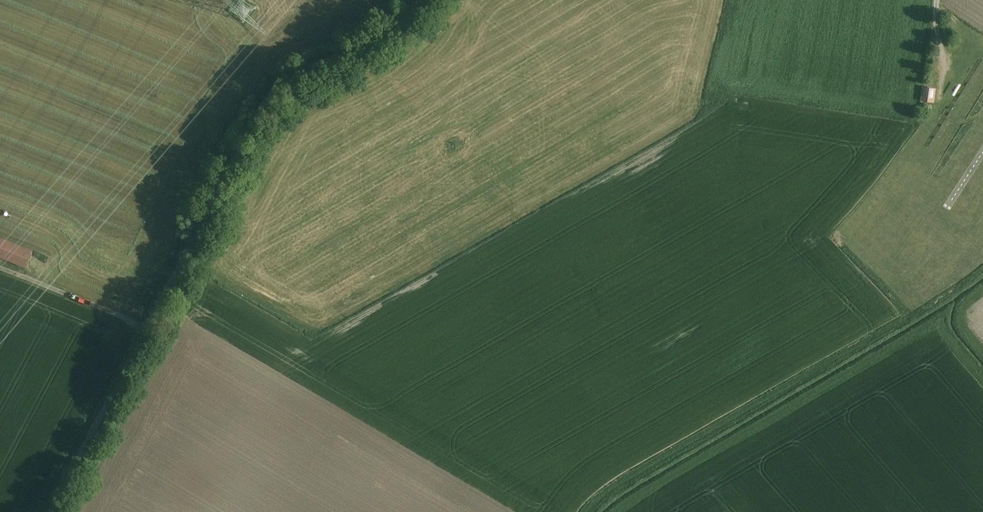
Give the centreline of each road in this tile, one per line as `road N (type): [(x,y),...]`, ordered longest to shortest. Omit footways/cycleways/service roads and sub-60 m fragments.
road 1 (unclassified): [(51,511),(287,77),(381,36),(424,0)]

